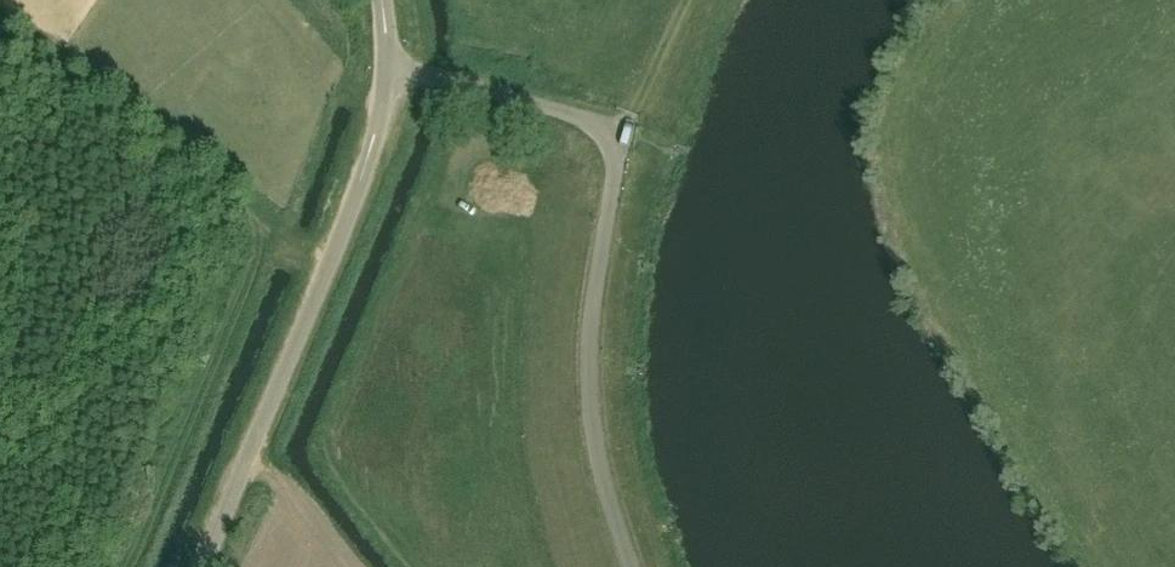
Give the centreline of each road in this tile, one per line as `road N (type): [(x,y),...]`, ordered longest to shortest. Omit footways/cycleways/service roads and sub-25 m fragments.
road 1 (unclassified): [(631,566),(599,462),(590,383),(617,131),(461,82),(387,70)]
road 2 (unclassified): [(202,566),(360,187),(387,70)]

